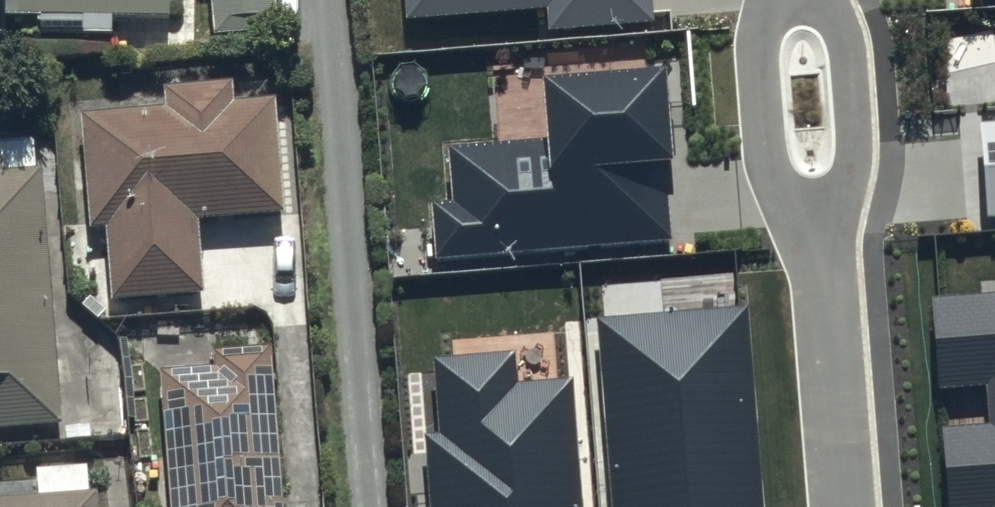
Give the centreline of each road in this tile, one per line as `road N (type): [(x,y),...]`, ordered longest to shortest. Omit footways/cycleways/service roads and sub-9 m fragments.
road 1 (residential): [(838,506),(815,224)]
road 2 (residential): [(813,0),(839,29),(853,133),(849,177),(815,224)]
road 3 (residential): [(815,224),(775,180),(764,107),(764,36),(784,0)]

